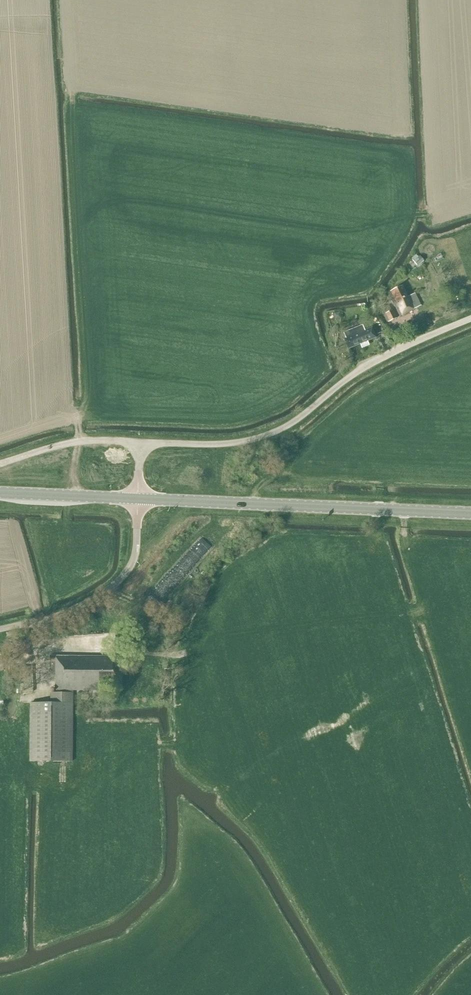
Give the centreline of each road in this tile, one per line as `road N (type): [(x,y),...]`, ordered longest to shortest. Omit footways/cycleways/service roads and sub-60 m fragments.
road 1 (unclassified): [(141,442),(216,444),(275,431),(369,363),(470,318)]
road 2 (primary): [(470,515),(139,499)]
road 3 (residential): [(139,499),(135,556),(124,576),(65,613),(0,629)]
road 4 (unclassified): [(0,463),(77,440),(141,442)]
road 5 (primary): [(139,499),(0,493)]

